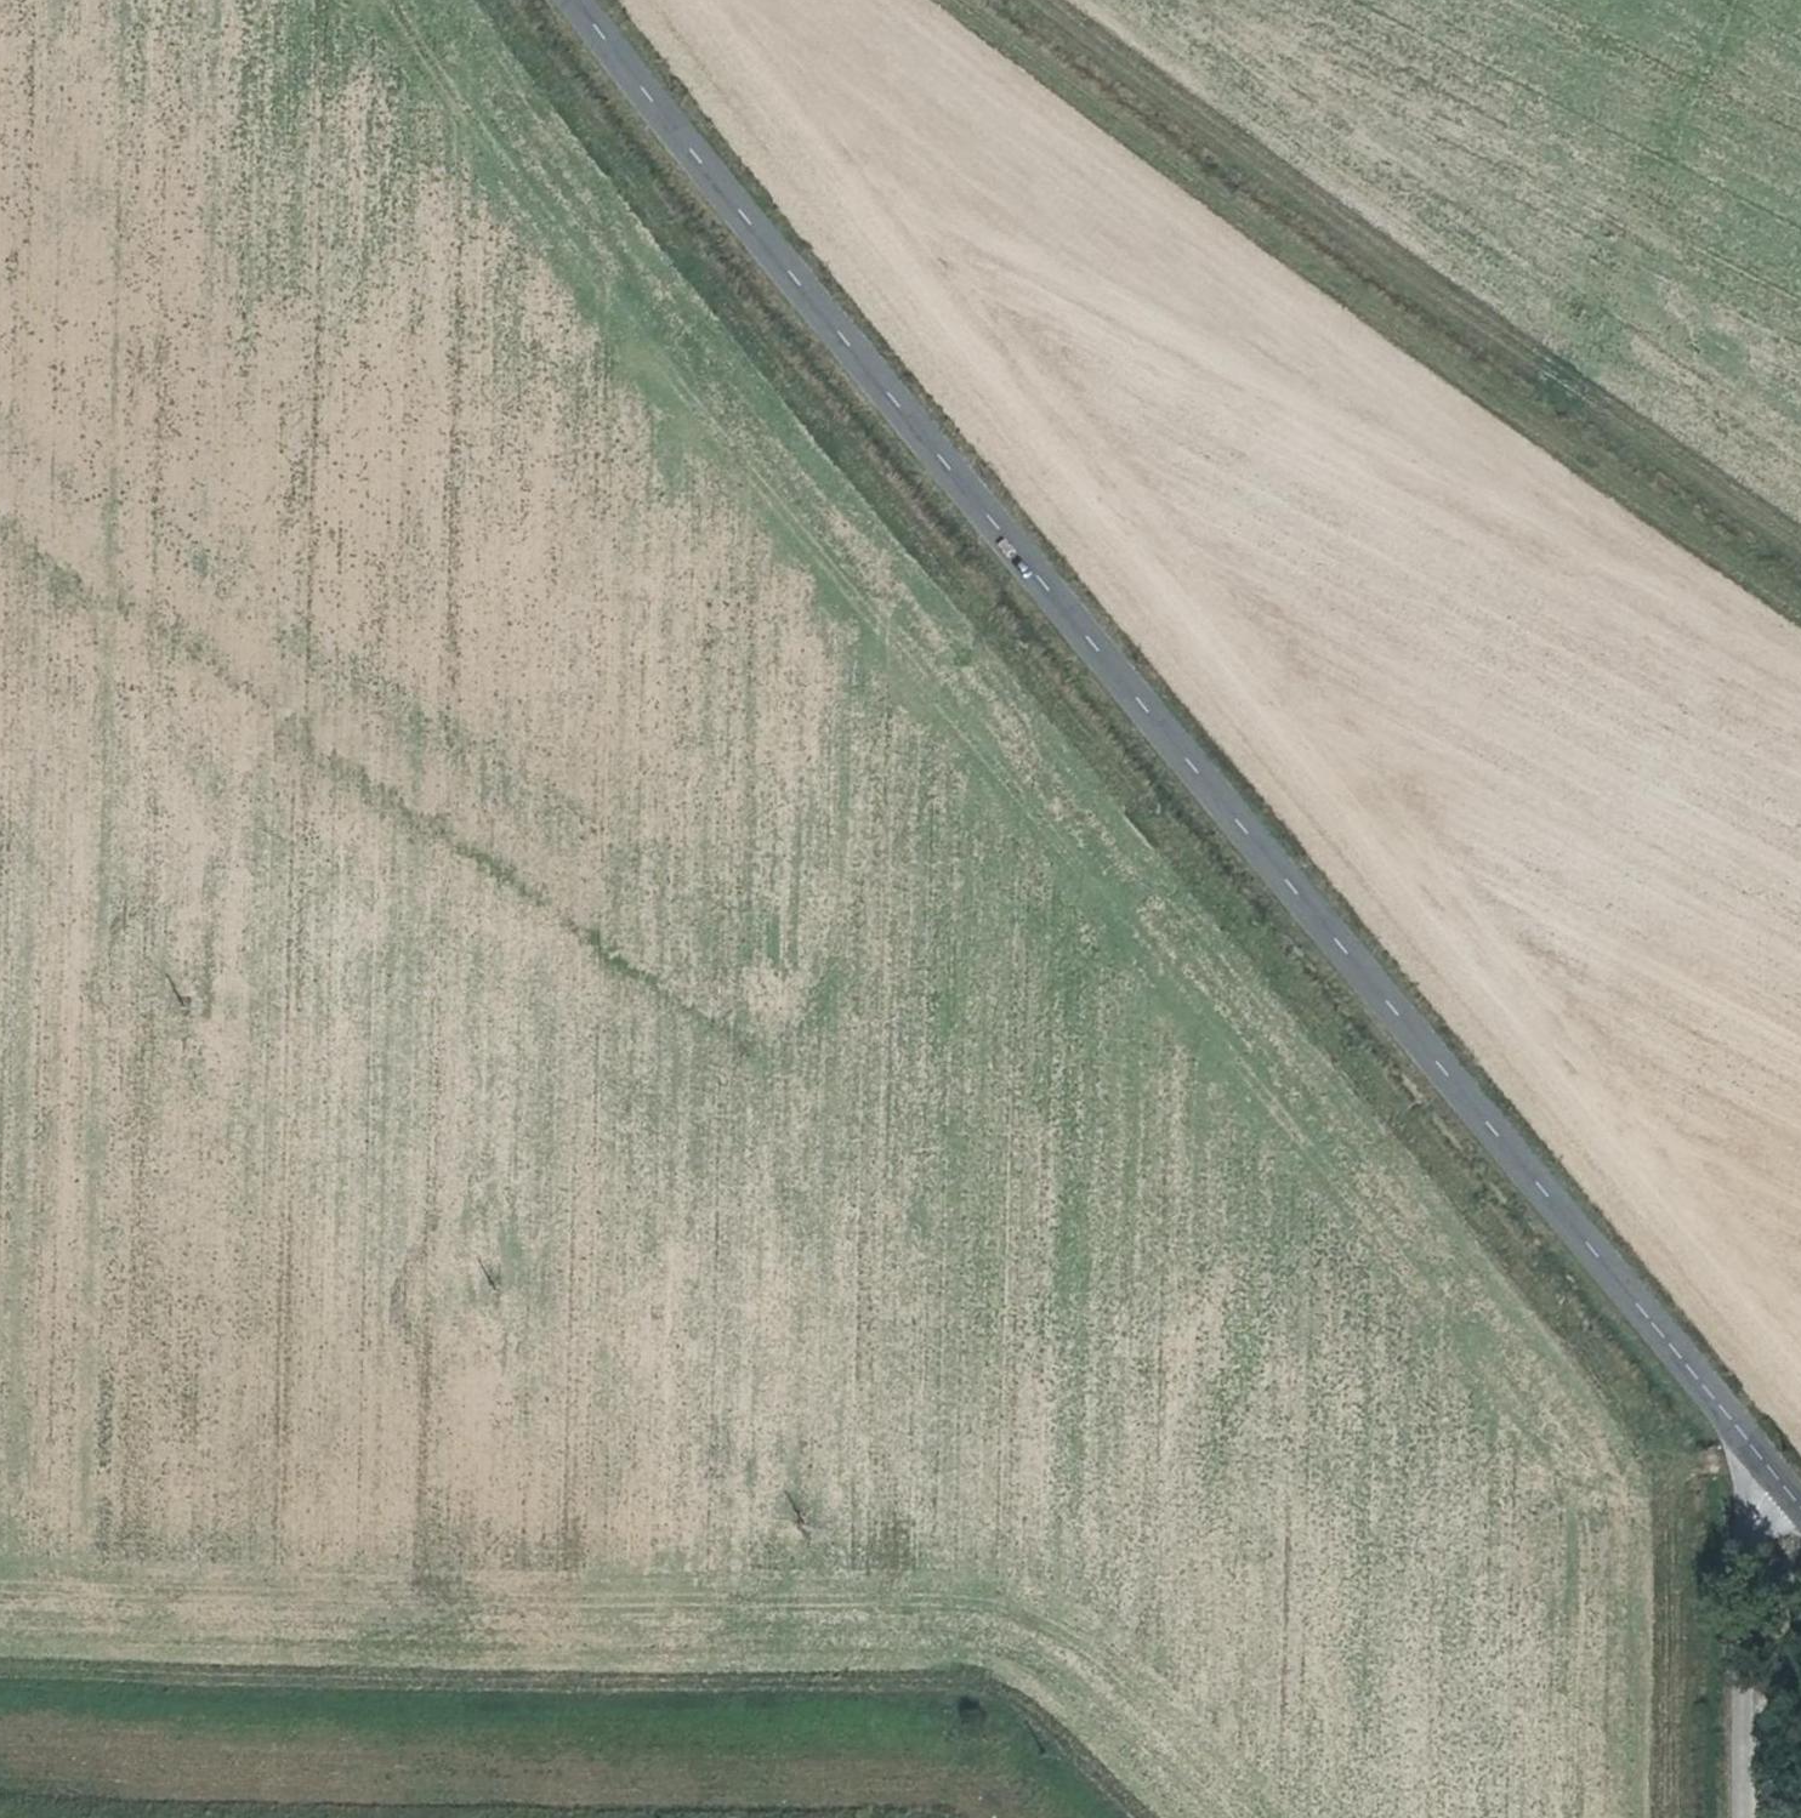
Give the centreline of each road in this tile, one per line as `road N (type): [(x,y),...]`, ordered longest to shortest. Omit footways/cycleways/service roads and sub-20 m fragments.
road 1 (tertiary): [(1775,1476),(646,96),(581,0)]
road 2 (unclassified): [(1775,1476),(1755,1619),(1752,1817)]

